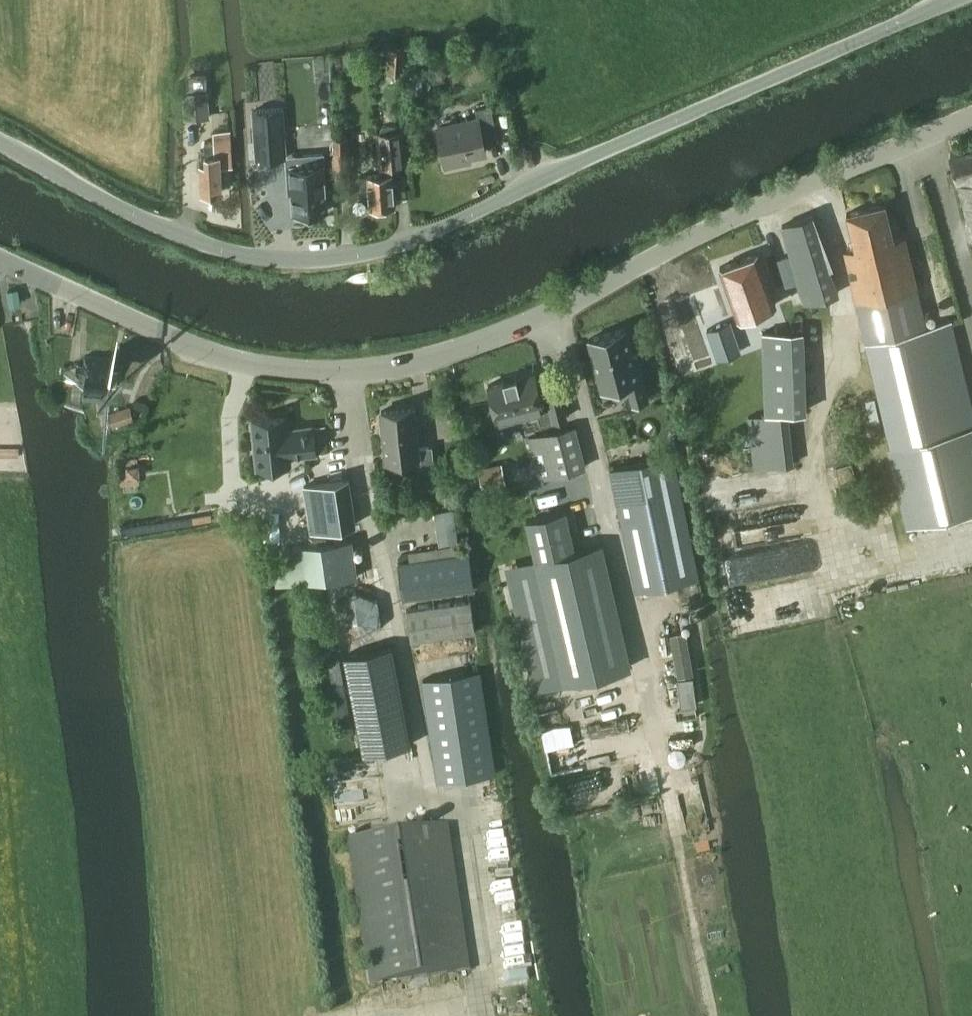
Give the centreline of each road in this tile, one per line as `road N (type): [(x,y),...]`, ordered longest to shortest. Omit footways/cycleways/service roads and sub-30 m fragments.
road 1 (tertiary): [(0,267),(196,353),(316,371),(421,362),(558,311),(820,178),(971,115)]
road 2 (unclassified): [(949,0),(382,251),(320,260),(225,254),(140,221),(0,144)]
road 3 (track): [(713,1015),(662,774)]

